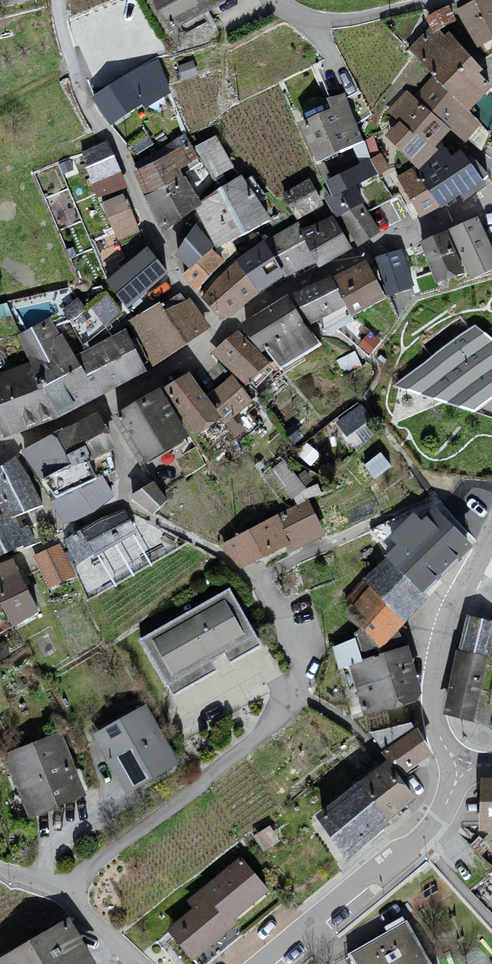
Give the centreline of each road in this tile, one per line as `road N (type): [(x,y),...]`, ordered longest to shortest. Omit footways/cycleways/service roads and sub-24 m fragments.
road 1 (residential): [(71,898),(90,872),(262,734),(292,697),(294,665),(260,590),(227,558),(124,497),(118,436),(104,407)]
road 2 (residential): [(223,331),(179,274),(114,139),(88,109),(59,0)]
road 3 (residential): [(482,200),(297,283),(223,331)]
road 4 (residential): [(459,771),(439,815),(407,852),(358,882),(260,963)]
road 5 (residential): [(491,531),(448,620),(436,671),(439,722),(459,771)]
road 6 (residential): [(439,0),(336,22),(300,17),(275,0)]
road 7 (residential): [(223,331),(104,407)]

